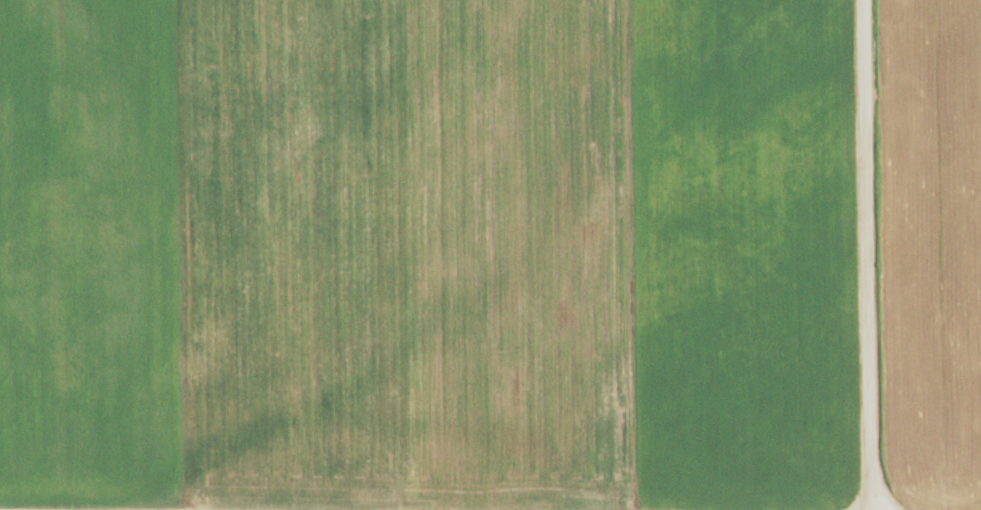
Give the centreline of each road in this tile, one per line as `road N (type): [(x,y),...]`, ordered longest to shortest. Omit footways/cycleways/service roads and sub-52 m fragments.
road 1 (residential): [(873,509),(864,0)]

